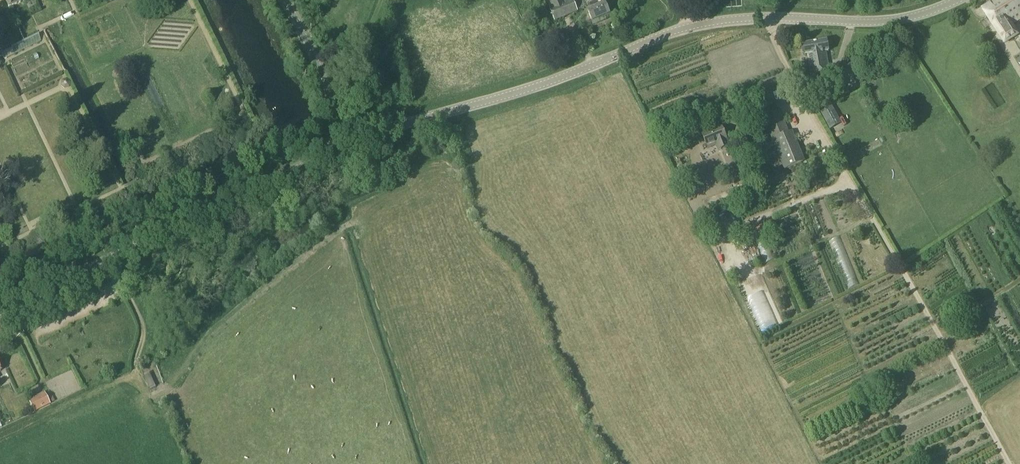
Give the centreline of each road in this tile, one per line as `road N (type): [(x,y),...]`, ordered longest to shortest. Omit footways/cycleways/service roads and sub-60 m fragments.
road 1 (tertiary): [(963,0),(891,21),(742,20),(686,30),(542,87),(351,140)]
road 2 (track): [(377,132),(414,184),(282,271),(211,334),(170,389),(154,396),(137,375),(140,330),(110,260)]
road 3 (track): [(1010,463),(771,19)]
road 4 (tertiary): [(0,312),(351,140)]
road 5 (tertiary): [(351,140),(283,0)]

